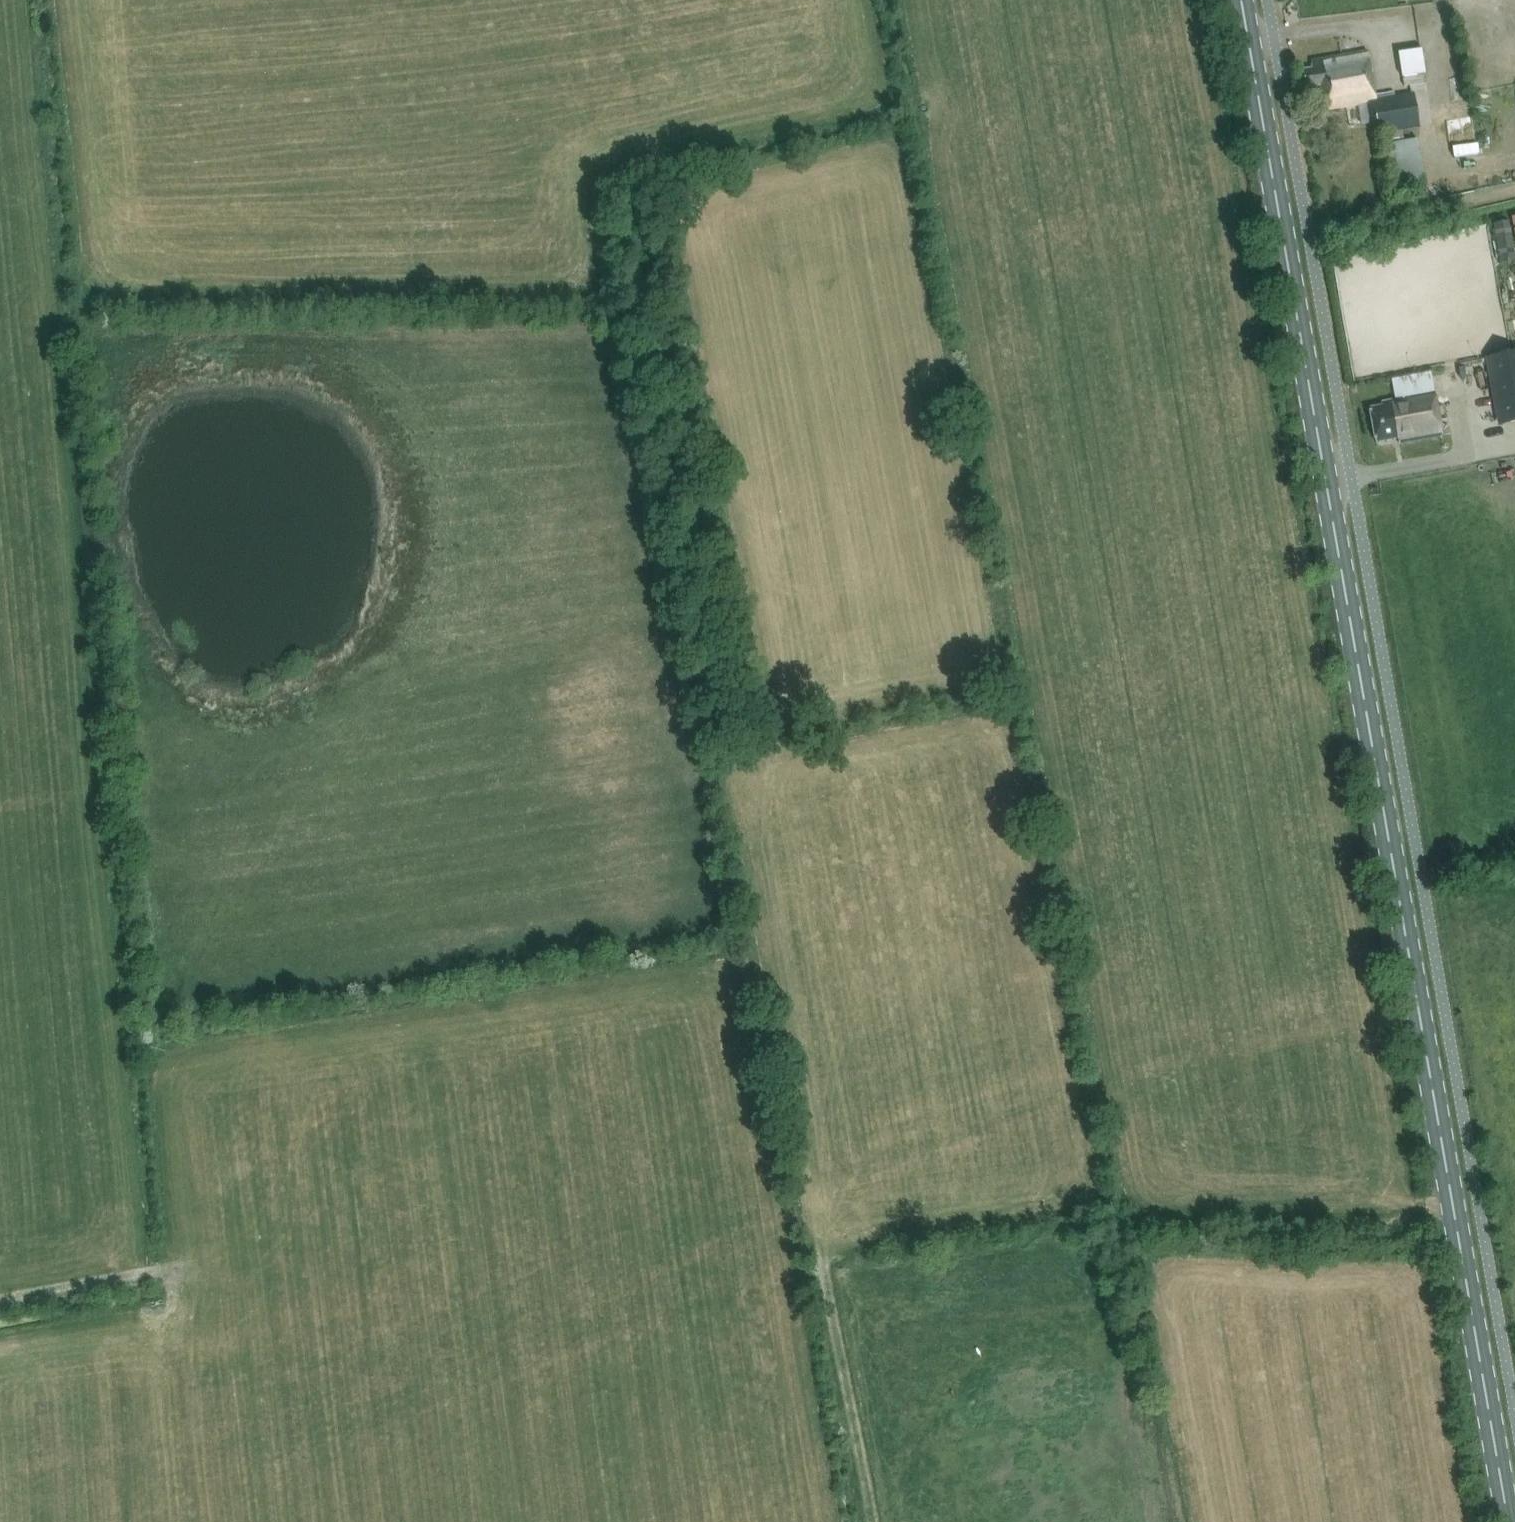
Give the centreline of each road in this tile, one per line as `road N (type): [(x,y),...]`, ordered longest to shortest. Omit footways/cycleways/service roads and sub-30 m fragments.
road 1 (tertiary): [(1509,1521),(1241,0)]

